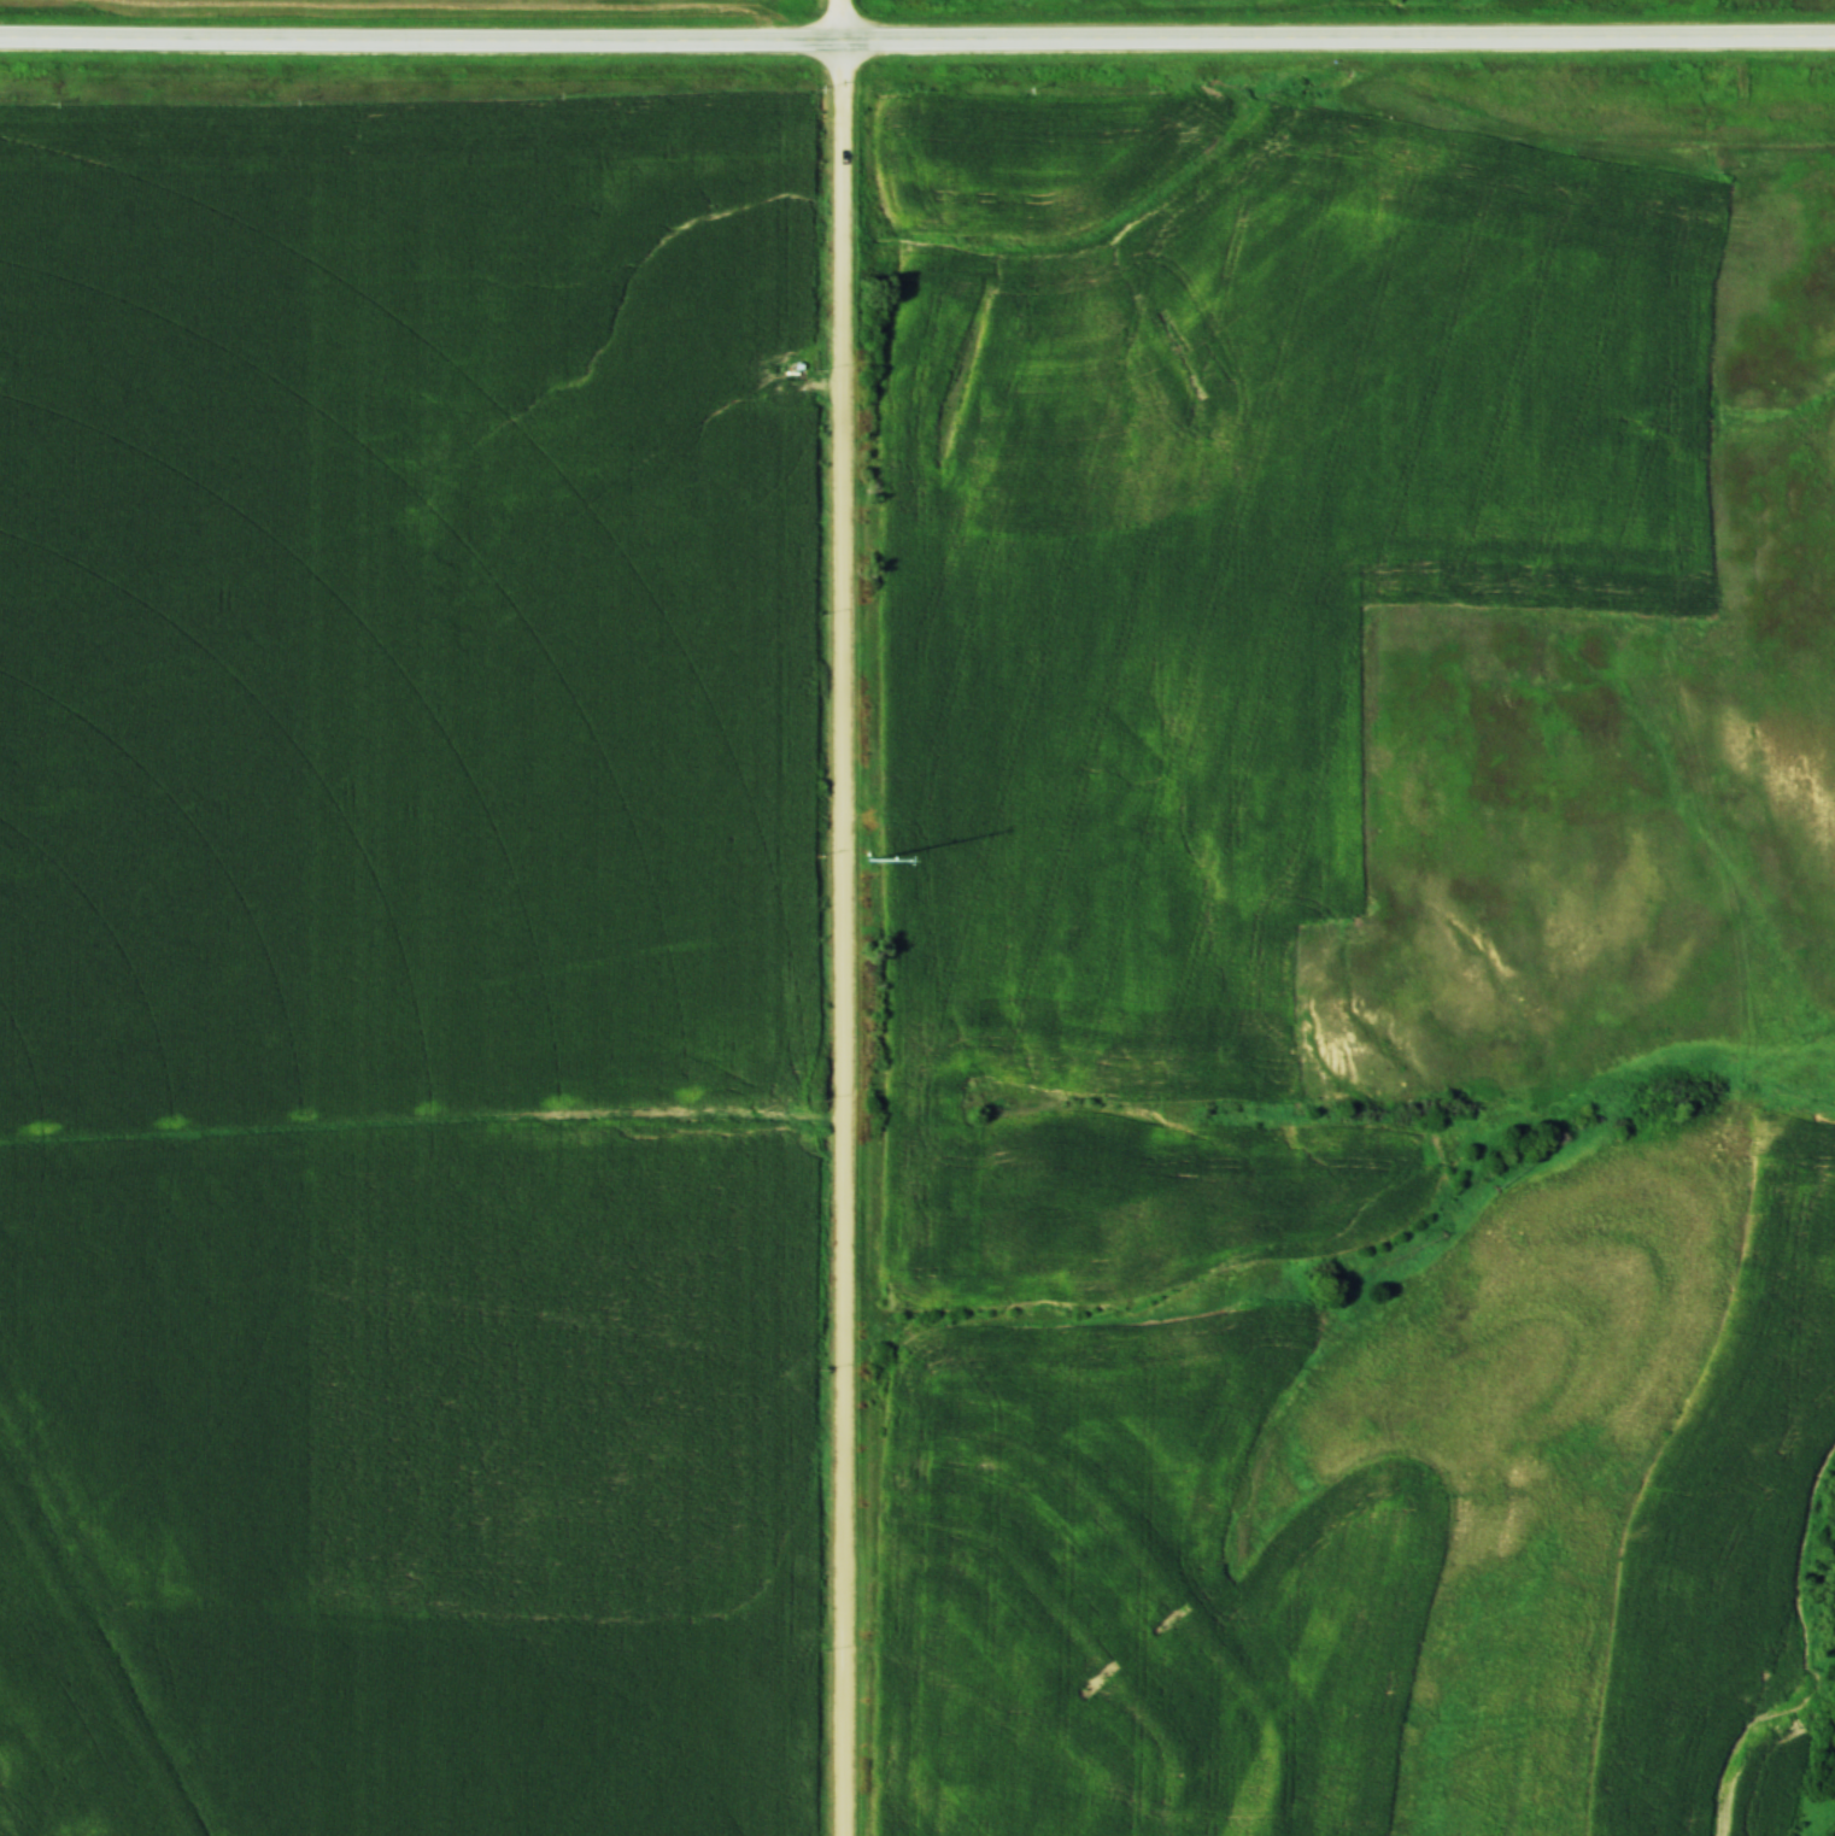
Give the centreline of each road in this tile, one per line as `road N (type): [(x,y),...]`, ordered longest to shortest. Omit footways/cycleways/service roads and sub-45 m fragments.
road 1 (tertiary): [(845,1835),(840,0)]
road 2 (secondary): [(0,36),(552,42),(1834,36)]

